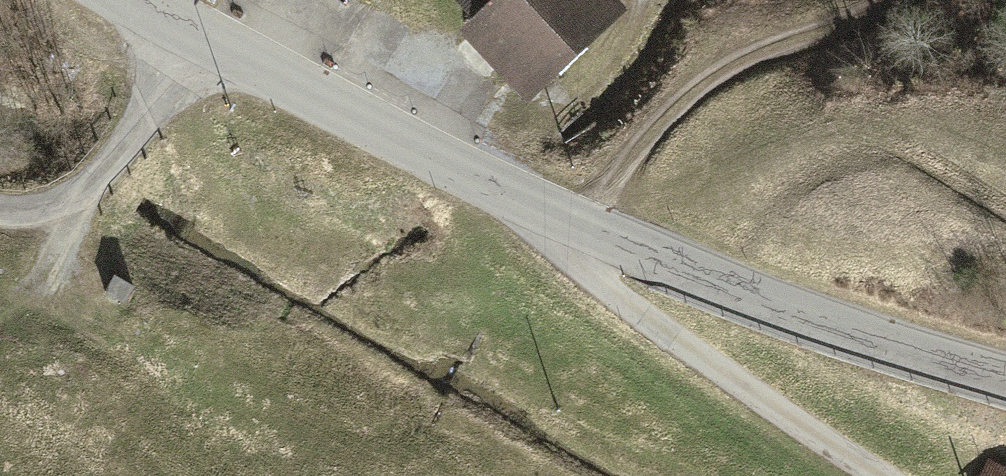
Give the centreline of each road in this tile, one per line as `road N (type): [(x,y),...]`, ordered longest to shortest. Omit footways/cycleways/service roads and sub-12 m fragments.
road 1 (tertiary): [(579,231),(809,324),(1005,381)]
road 2 (tertiary): [(185,28),(579,231)]
road 3 (track): [(897,0),(690,87),(631,153),(579,231)]
road 4 (residential): [(579,231),(603,294),(859,475)]
road 5 (unclassified): [(0,214),(64,209),(113,162),(185,28)]
road 6 (track): [(64,209),(20,295),(0,307)]

